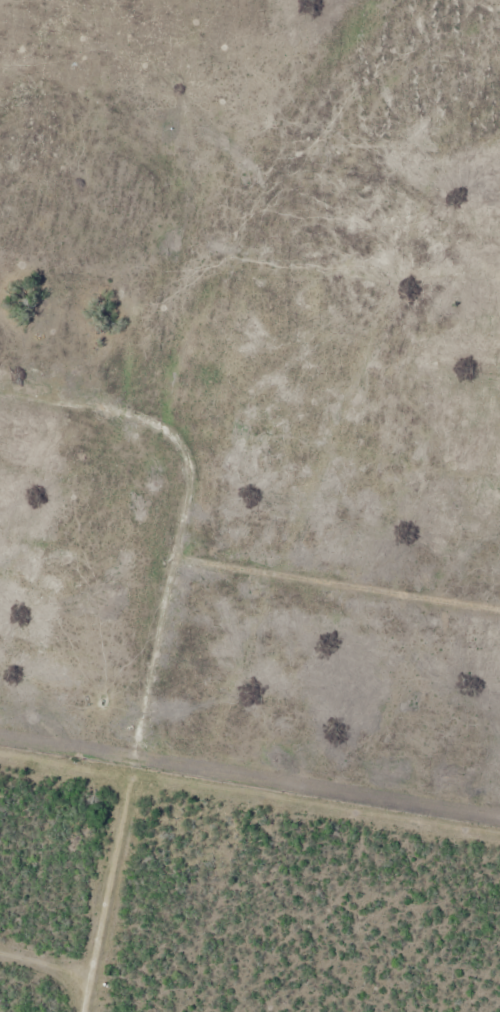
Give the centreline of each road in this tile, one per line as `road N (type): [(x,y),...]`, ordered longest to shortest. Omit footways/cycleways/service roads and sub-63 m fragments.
road 1 (residential): [(88,1011),(124,823),(177,697),(186,440),(124,425)]
road 2 (residential): [(186,95),(177,381),(124,425),(0,410)]

